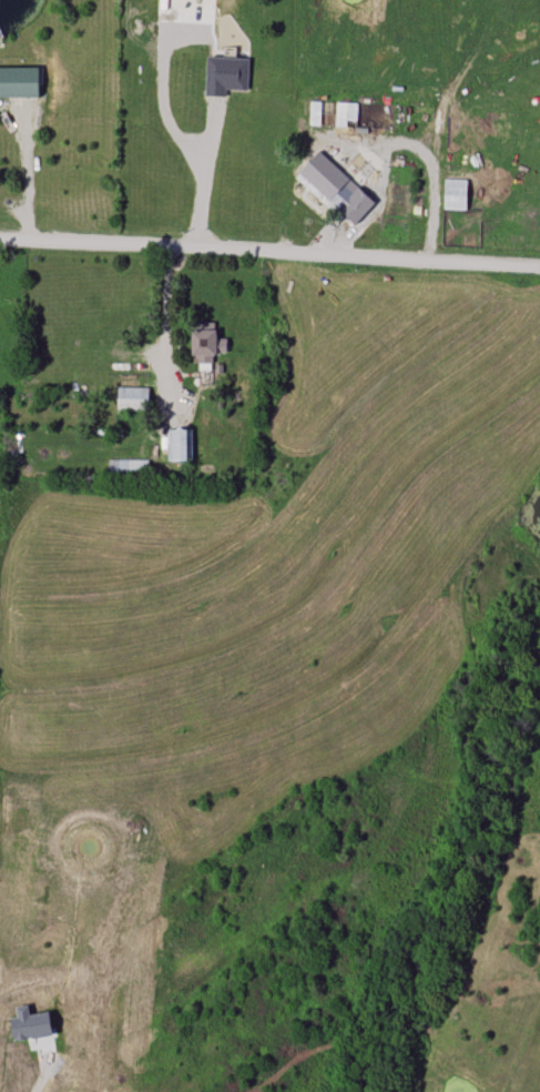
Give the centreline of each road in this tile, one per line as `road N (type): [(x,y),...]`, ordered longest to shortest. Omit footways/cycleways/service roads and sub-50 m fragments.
road 1 (residential): [(539,264),(0,240)]

